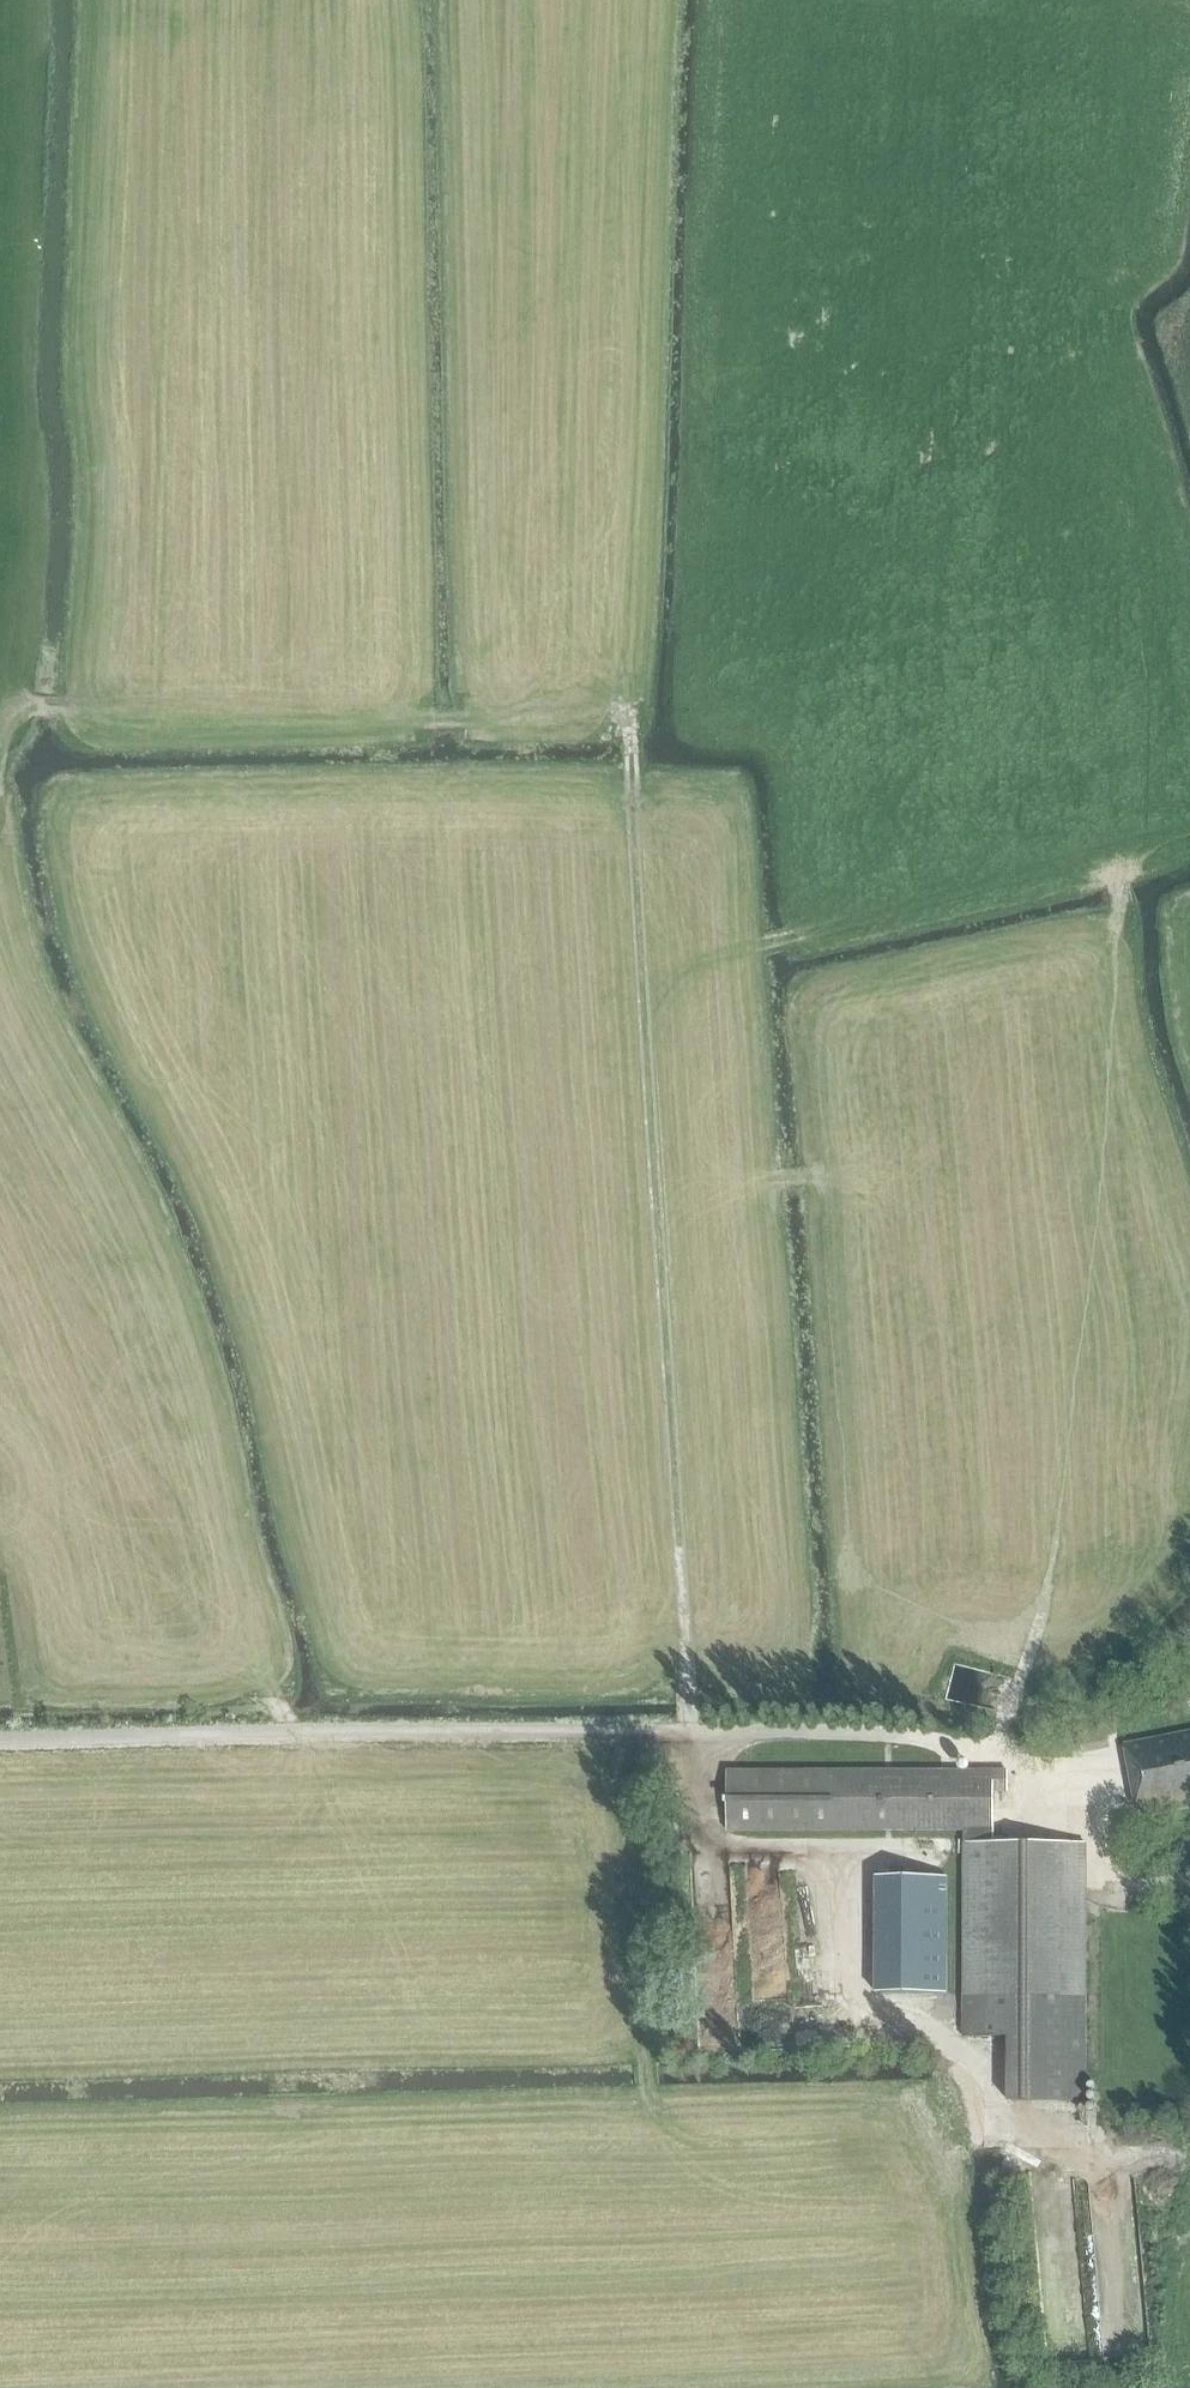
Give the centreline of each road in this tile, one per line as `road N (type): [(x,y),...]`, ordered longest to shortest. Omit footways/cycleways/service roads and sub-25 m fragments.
road 1 (track): [(687,1729),(630,713)]

